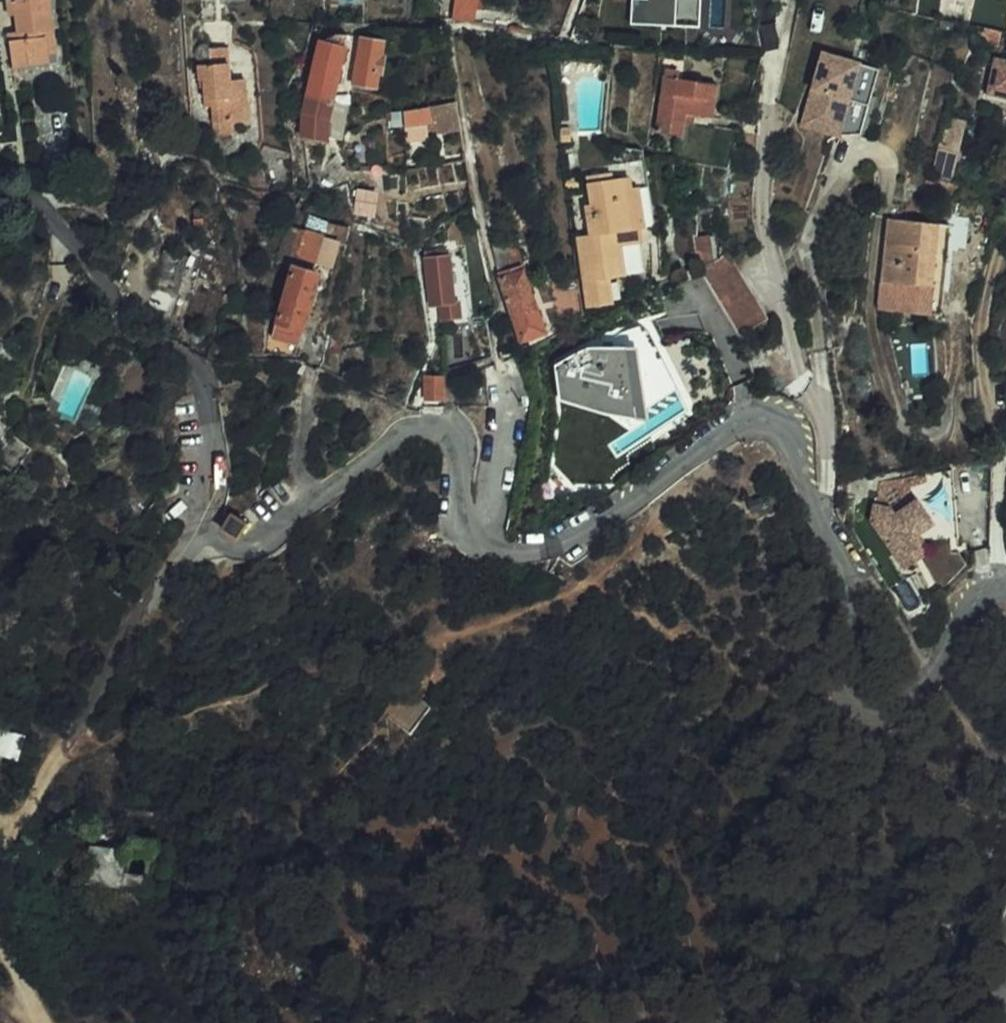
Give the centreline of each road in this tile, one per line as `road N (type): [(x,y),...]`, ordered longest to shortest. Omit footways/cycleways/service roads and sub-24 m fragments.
road 1 (residential): [(1005,589),(982,591),(962,614),(916,701),(875,714),(858,707),(852,694),(852,587),(787,429),(774,419),(736,426),(578,538),(536,553),(471,544),(458,517),(459,459),(448,435),(419,425),(240,550),(216,543),(206,526),(212,471),(206,397)]
road 2 (track): [(206,526),(158,583),(70,735),(0,888)]

